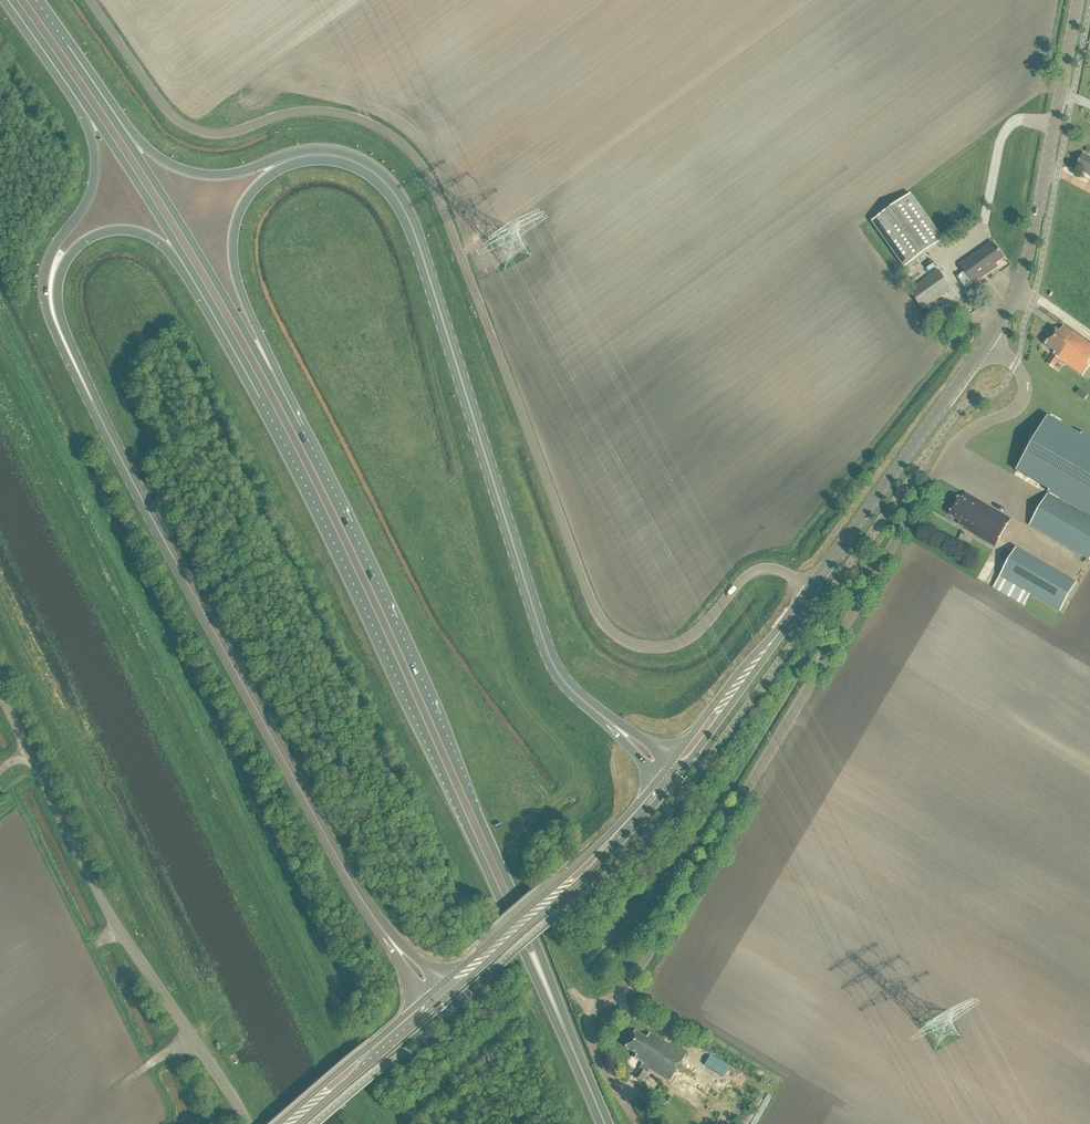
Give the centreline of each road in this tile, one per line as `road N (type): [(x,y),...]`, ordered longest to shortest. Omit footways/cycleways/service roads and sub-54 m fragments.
road 1 (unclassified): [(811,588),(772,569),(755,572),(690,642),(651,650),(612,633),(592,603),(435,187),(406,149),(366,121),(335,114),(196,132),(164,107),(88,0)]
road 2 (unclassified): [(636,1123),(584,1018),(636,985),(946,459),(963,436),(1023,402),(1027,380),(985,347)]
road 3 (trunk): [(285,160),(358,163),(402,208),(554,667),(620,732)]
road 4 (trunk): [(261,395),(543,979)]
road 5 (trunk): [(543,979),(418,680),(300,433)]
road 6 (trunk): [(110,436),(382,929)]
road 7 (unclassified): [(249,1123),(100,899),(0,699)]
road 8 (trunk): [(6,0),(68,93),(94,157),(90,196),(49,261),(43,287),(58,341),(110,436)]
road 9 (trunk): [(110,436),(62,323),(58,285),(71,253),(114,230),(166,249),(261,395)]
road 10 (trunk): [(11,0),(168,233),(261,395)]
road 11 (trunk): [(300,433),(198,251),(65,47)]
road 12 (secondary): [(985,347),(1030,245),(1076,0)]
road 13 (trunk): [(300,433),(231,250),(239,208),(285,160)]
road 14 (secondary): [(443,988),(619,833),(663,782)]
road 15 (secondary): [(811,588),(985,347)]
road 16 (trunk): [(285,160),(231,174),(167,163),(146,148),(65,47)]
road 17 (secondary): [(678,763),(811,588)]
road 18 (secondary): [(284,1123),(427,1002)]
road 19 (trunk): [(607,1123),(543,979)]

